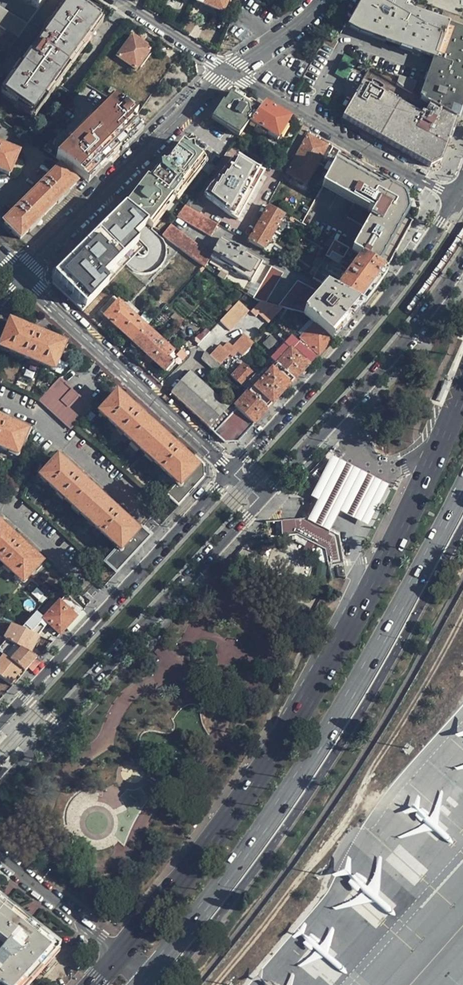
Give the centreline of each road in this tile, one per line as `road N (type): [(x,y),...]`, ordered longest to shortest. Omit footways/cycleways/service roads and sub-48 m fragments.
road 1 (primary): [(462,385),(419,495),(273,756),(119,951)]
road 2 (primary): [(151,976),(302,777),(462,499)]
road 3 (secondary): [(0,789),(263,500)]
road 4 (secondary): [(454,196),(368,321),(230,472)]
road 5 (secondary): [(230,472),(0,723)]
road 6 (secondary): [(263,500),(376,377),(462,263)]
road 7 (residential): [(20,276),(230,70)]
road 8 (secondary): [(20,276),(230,472)]
road 9 (residential): [(454,196),(230,70)]
road 10 (residential): [(0,859),(119,951)]
road 11 (residential): [(230,70),(120,0)]

